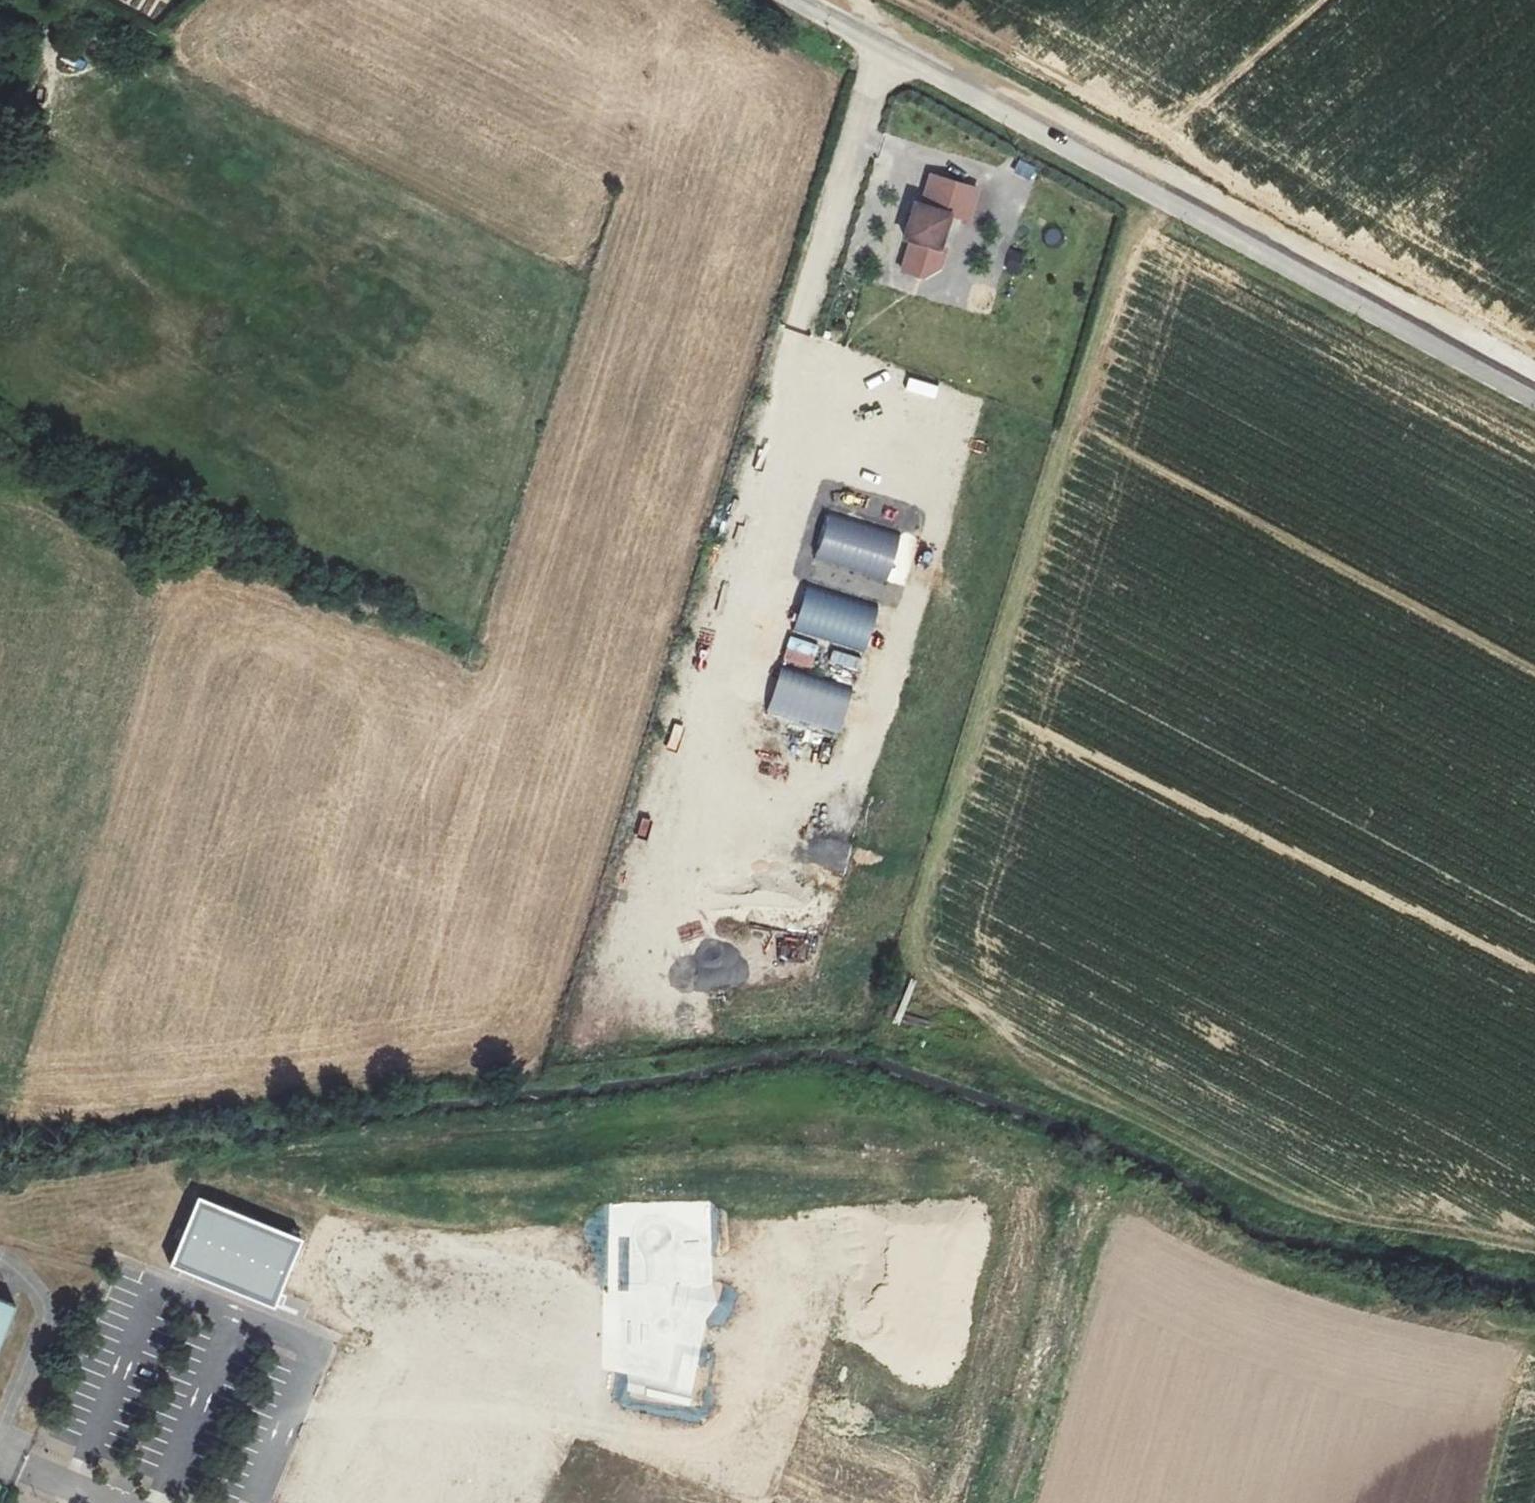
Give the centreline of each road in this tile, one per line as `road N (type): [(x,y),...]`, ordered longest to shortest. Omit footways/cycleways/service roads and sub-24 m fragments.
road 1 (unclassified): [(1534,390),(810,0)]

